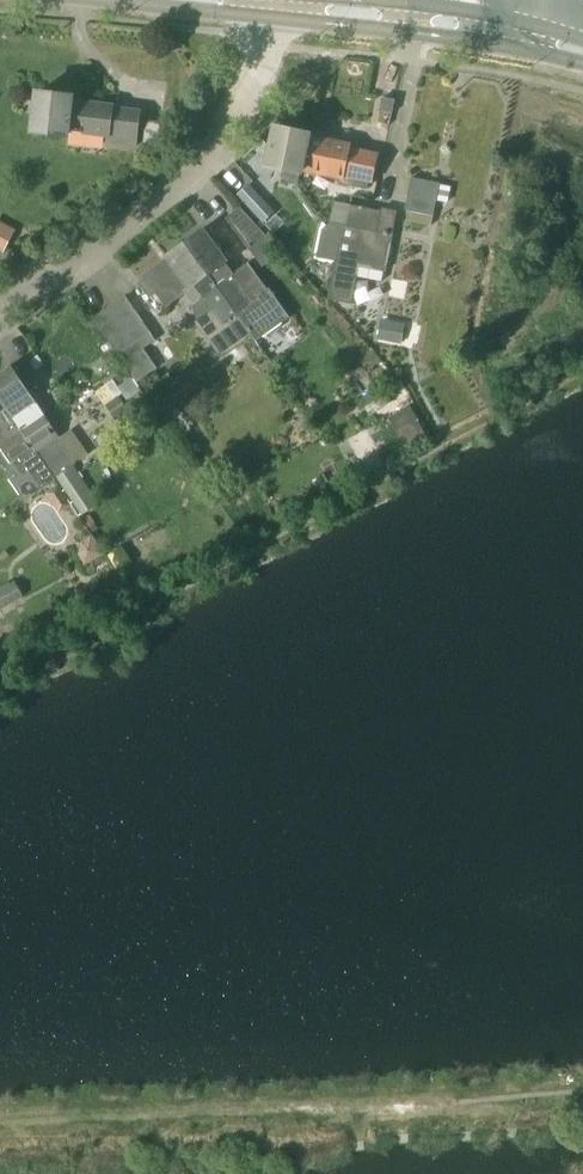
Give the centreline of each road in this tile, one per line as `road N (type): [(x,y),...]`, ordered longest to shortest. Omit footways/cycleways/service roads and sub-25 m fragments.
road 1 (residential): [(0,311),(209,158),(252,90),(263,4)]
road 2 (tertiary): [(263,4),(582,56)]

